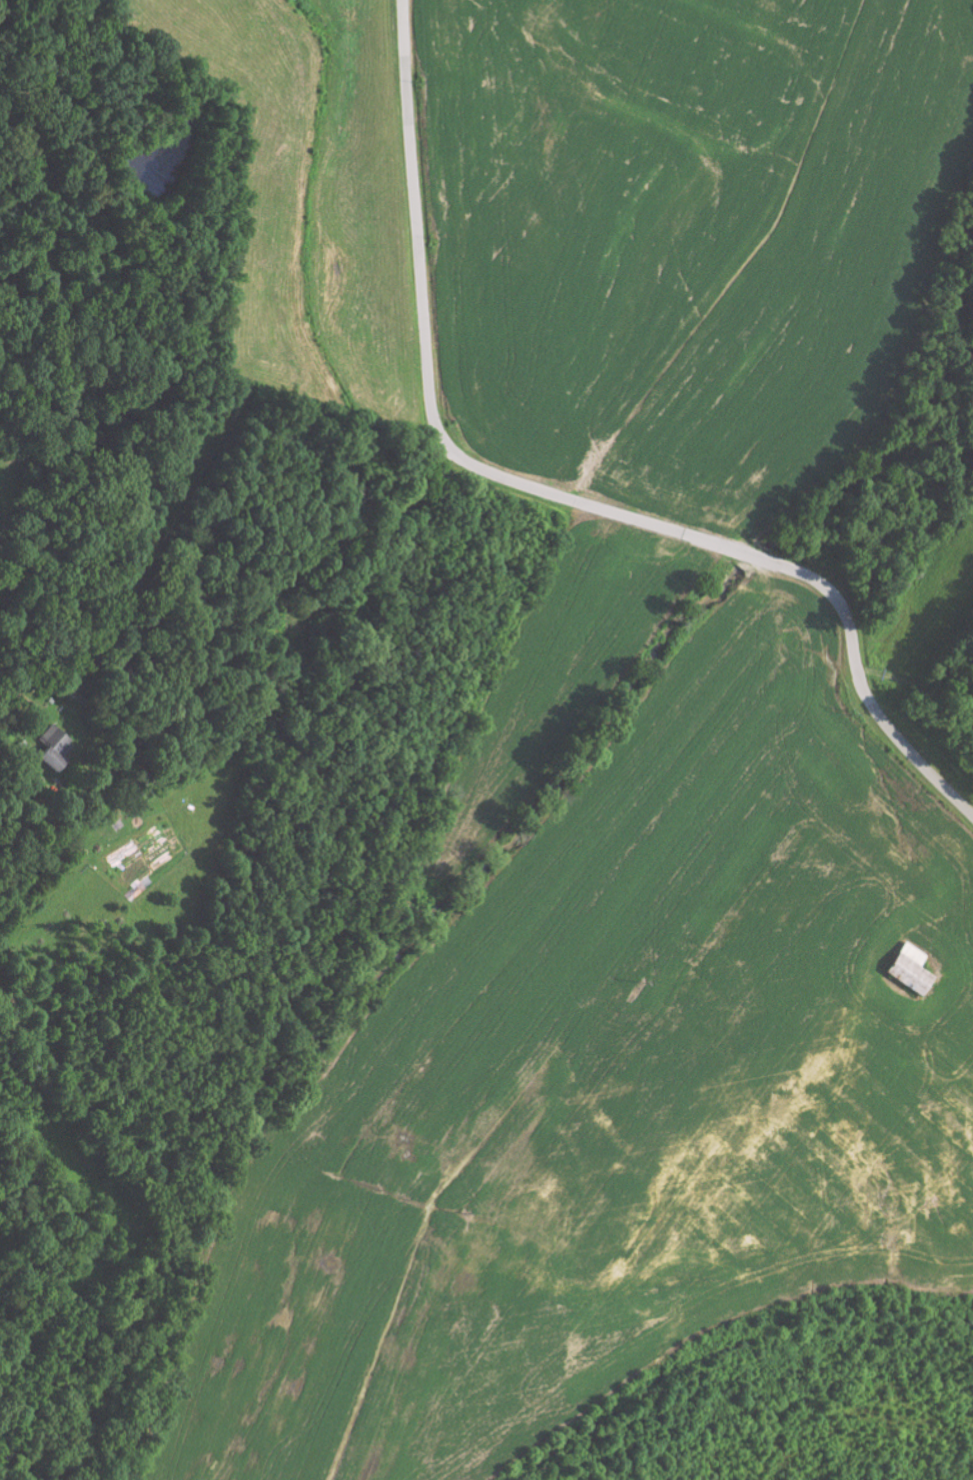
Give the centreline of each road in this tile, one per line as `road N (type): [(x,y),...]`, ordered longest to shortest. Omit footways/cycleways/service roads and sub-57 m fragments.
road 1 (residential): [(972,814),(887,723),(863,680),(845,614),(812,579),(508,479),(450,445),(429,384),(402,0)]

